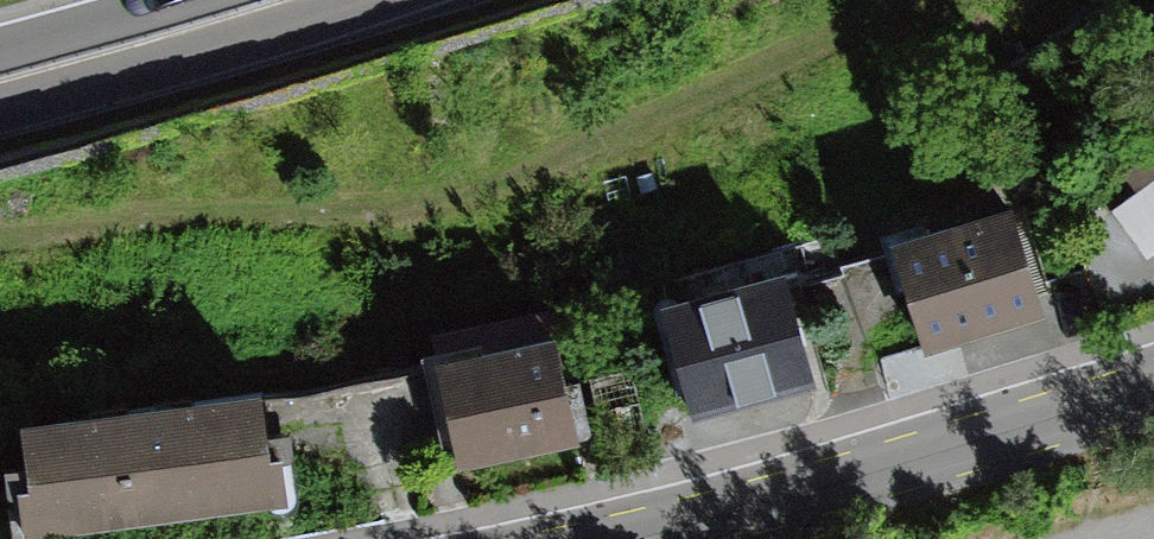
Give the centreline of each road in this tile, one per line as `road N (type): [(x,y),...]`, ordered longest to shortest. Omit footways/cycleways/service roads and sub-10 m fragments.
road 1 (track): [(0,234),(441,208),(950,0)]
road 2 (tertiary): [(1153,385),(797,494),(603,538)]
road 3 (primary): [(0,108),(367,0)]
road 4 (primary): [(175,0),(0,49)]

